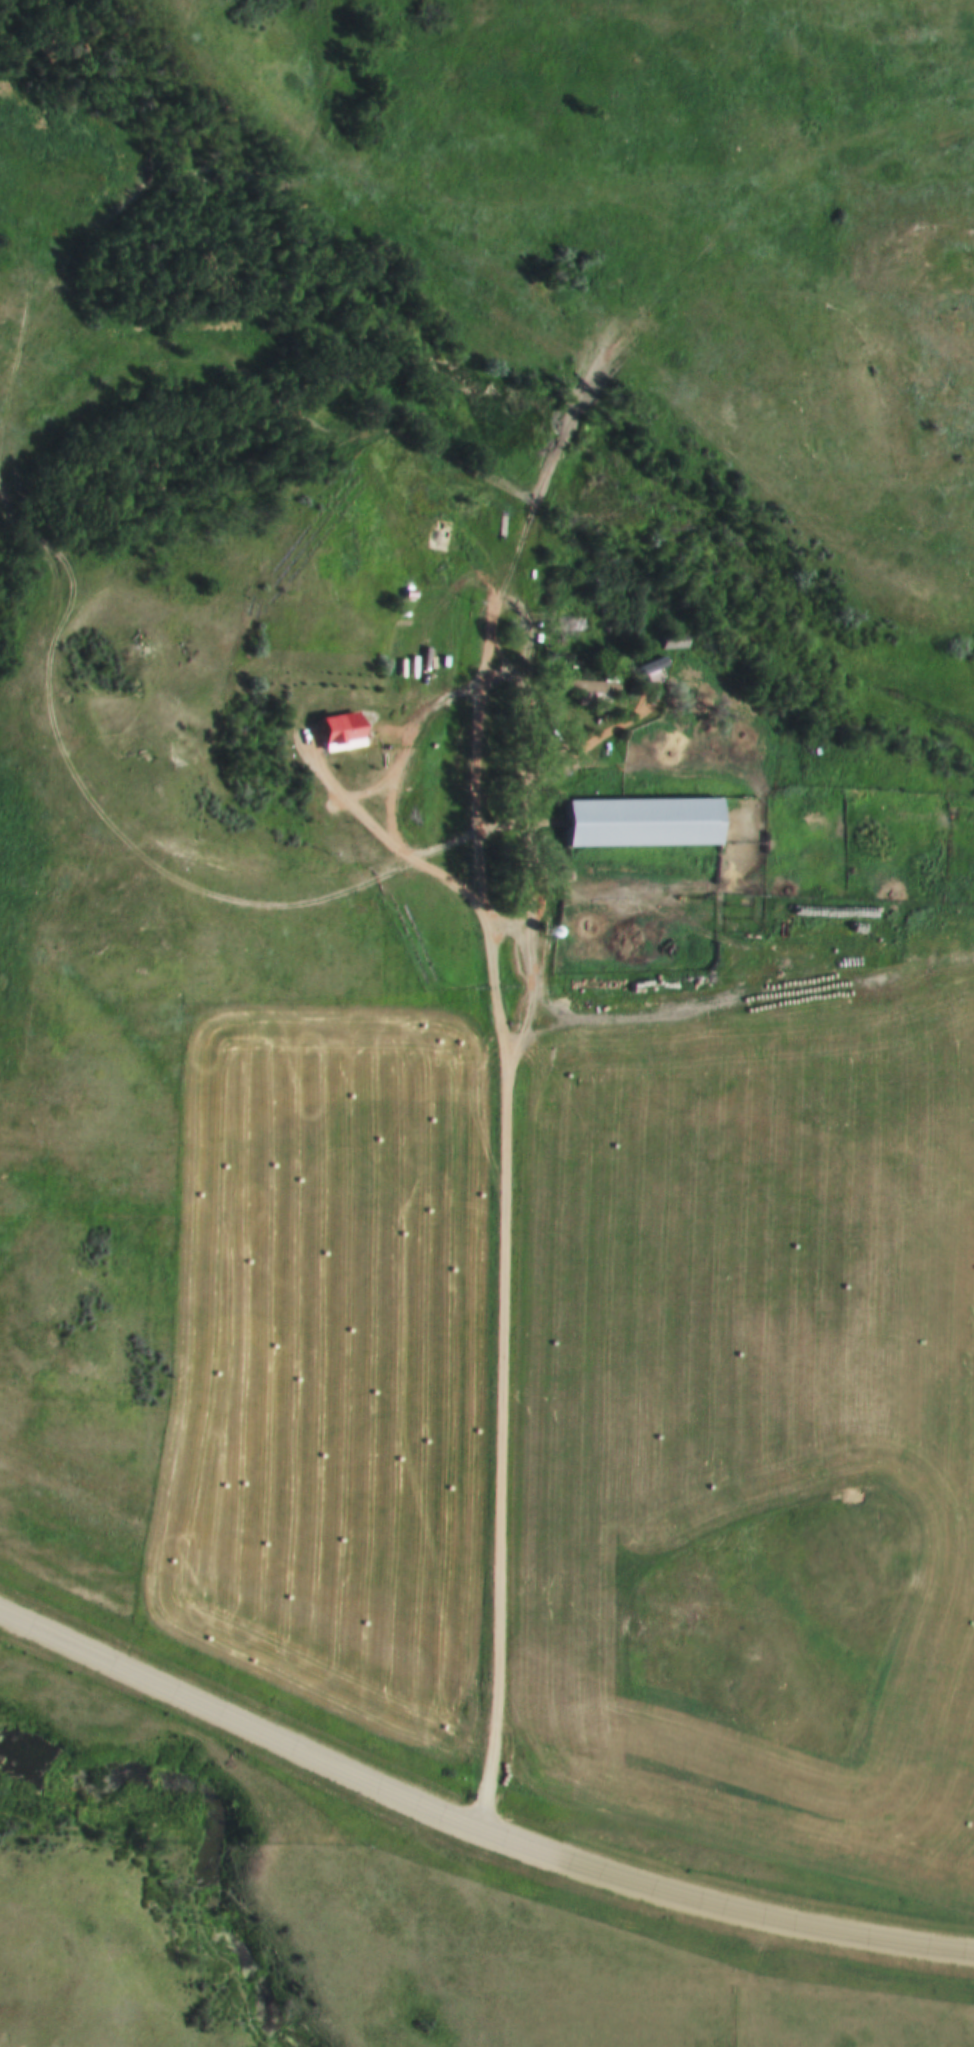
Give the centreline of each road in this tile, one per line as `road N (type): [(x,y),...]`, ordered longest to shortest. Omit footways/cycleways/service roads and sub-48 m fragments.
road 1 (track): [(160,180),(89,237),(43,293),(0,391),(3,475),(53,585),(40,696),(49,732),(118,822),(153,844),(255,872),(311,876),(411,857)]
road 2 (residential): [(0,1613),(519,1849),(717,1905),(973,1946)]
road 3 (track): [(973,940),(737,959),(660,1004),(562,1085),(533,1098),(502,1097)]

